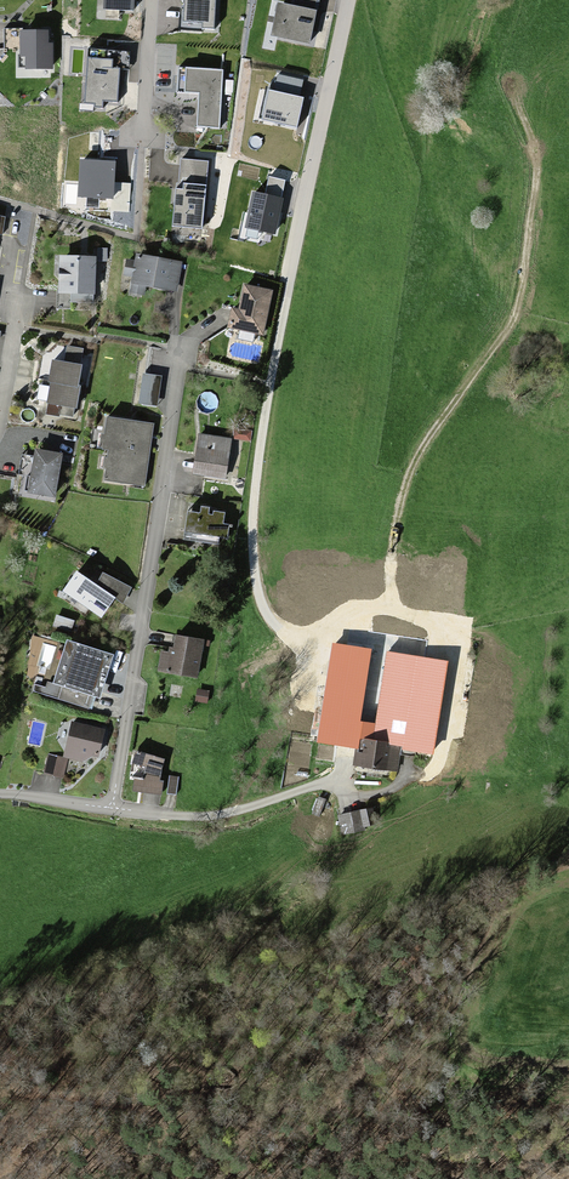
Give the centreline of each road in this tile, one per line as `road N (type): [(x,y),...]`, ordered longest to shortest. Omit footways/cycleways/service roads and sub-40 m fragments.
road 1 (track): [(347,679),(393,649),(390,567),(402,485),(417,450),(500,346),(520,281),(535,159),(511,77)]
road 2 (residential): [(178,349),(112,807),(0,800)]
road 3 (residential): [(292,273),(355,0)]
road 4 (track): [(568,577),(453,638),(393,649)]
road 5 (residential): [(151,0),(144,137)]

